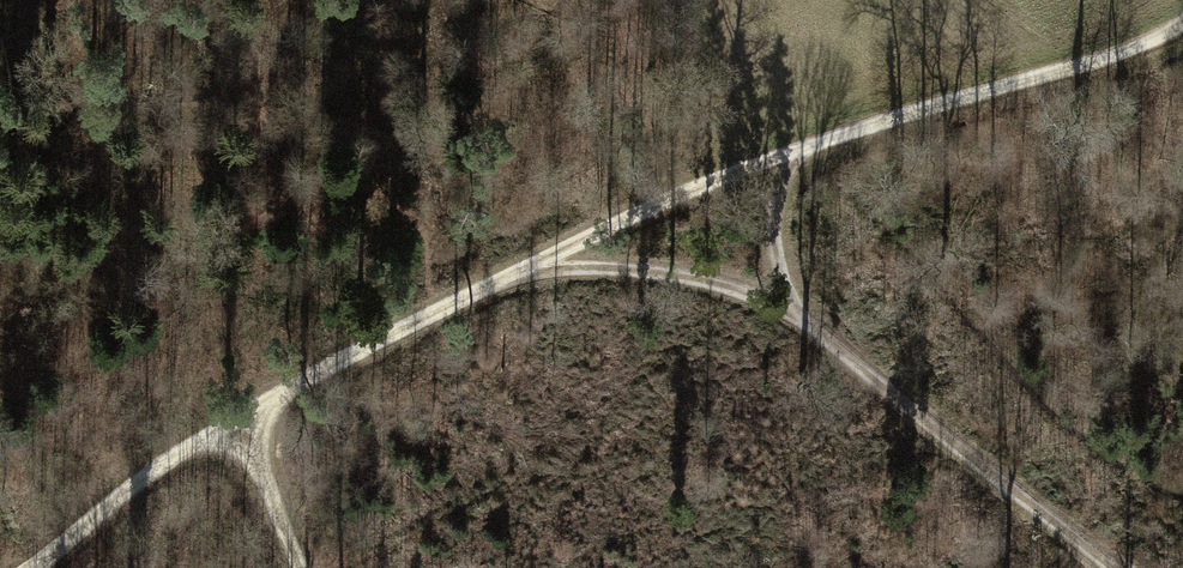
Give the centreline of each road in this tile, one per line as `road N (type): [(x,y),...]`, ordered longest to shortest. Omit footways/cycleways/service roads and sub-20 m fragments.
road 1 (track): [(1182,28),(1110,64),(725,175),(235,426),(122,495),(38,567)]
road 2 (track): [(725,175),(1143,567)]
road 3 (track): [(300,567),(235,426)]

